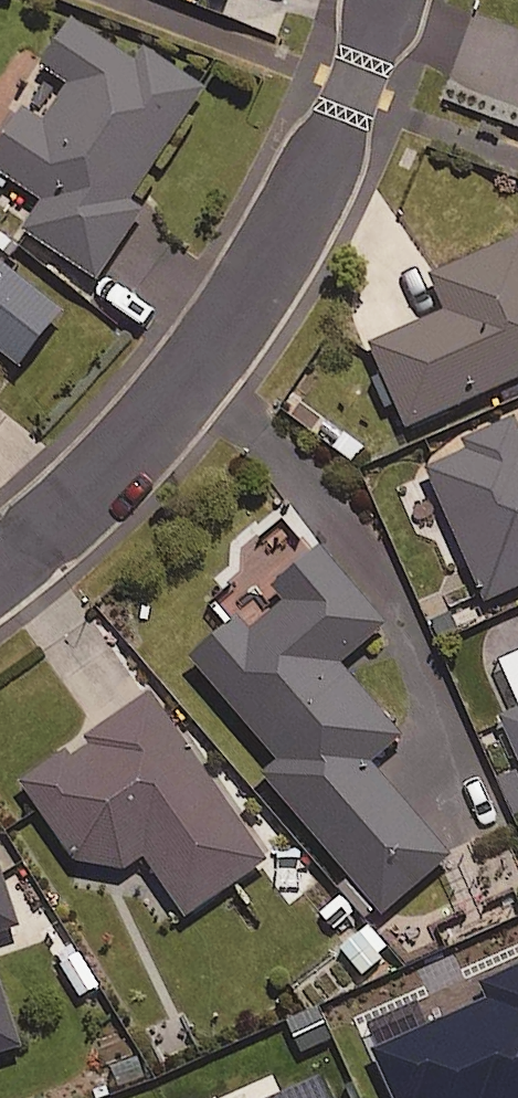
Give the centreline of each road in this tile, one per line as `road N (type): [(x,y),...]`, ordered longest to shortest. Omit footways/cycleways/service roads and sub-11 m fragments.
road 1 (residential): [(389,0),(371,97),(312,216),(211,354),(73,503),(0,563)]

